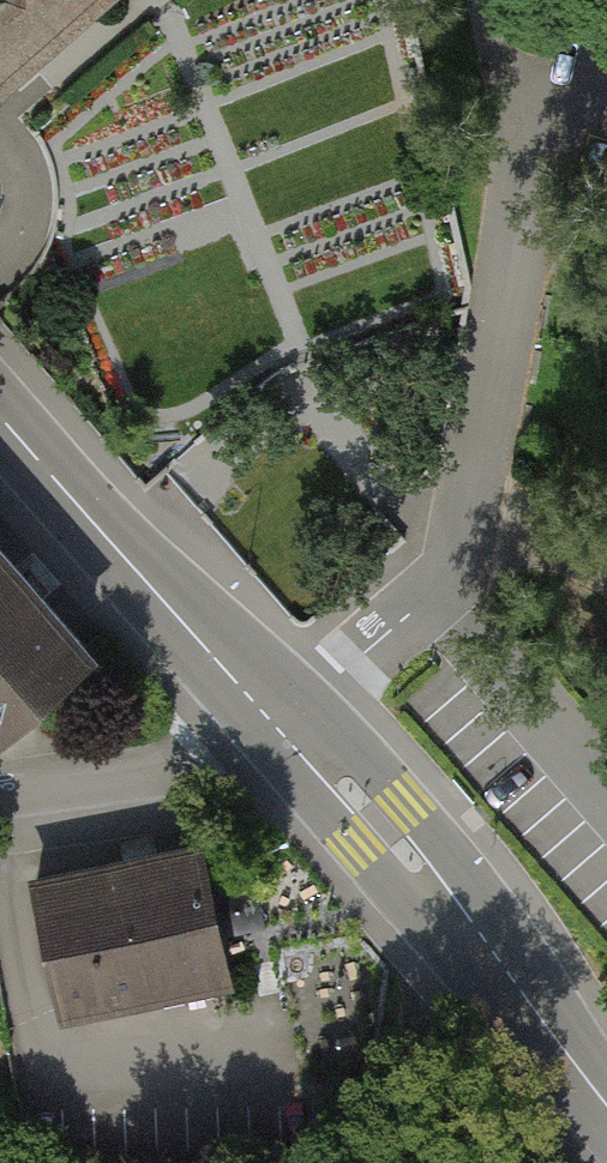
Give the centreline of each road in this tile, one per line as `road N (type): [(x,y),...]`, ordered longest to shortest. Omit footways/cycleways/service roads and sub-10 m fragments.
road 1 (residential): [(286,721),(436,592),(468,513),(506,295),(504,69),(484,0)]
road 2 (primary): [(286,721),(423,872),(606,1105)]
road 3 (primary): [(0,416),(126,560),(286,721)]
road 4 (residential): [(0,812),(125,794),(233,765),(286,721)]

